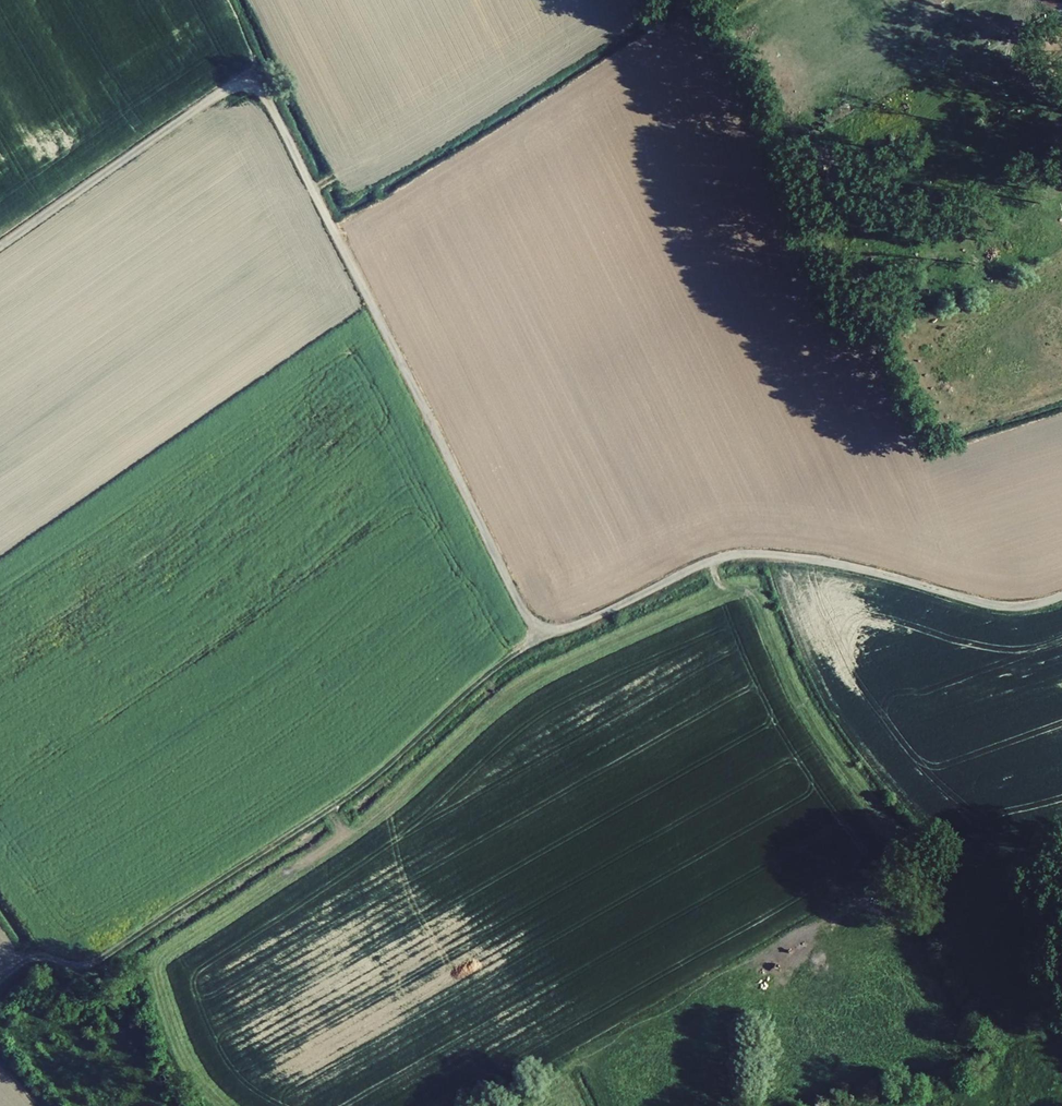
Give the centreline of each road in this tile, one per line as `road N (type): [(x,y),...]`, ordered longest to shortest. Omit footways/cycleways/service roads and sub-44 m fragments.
road 1 (track): [(0,240),(216,95),(259,91),(542,633)]
road 2 (track): [(0,983),(42,956),(71,966),(101,963),(337,812),(542,633)]
road 3 (track): [(542,633),(717,560),(762,554),(840,564),(996,605),(1061,596)]

